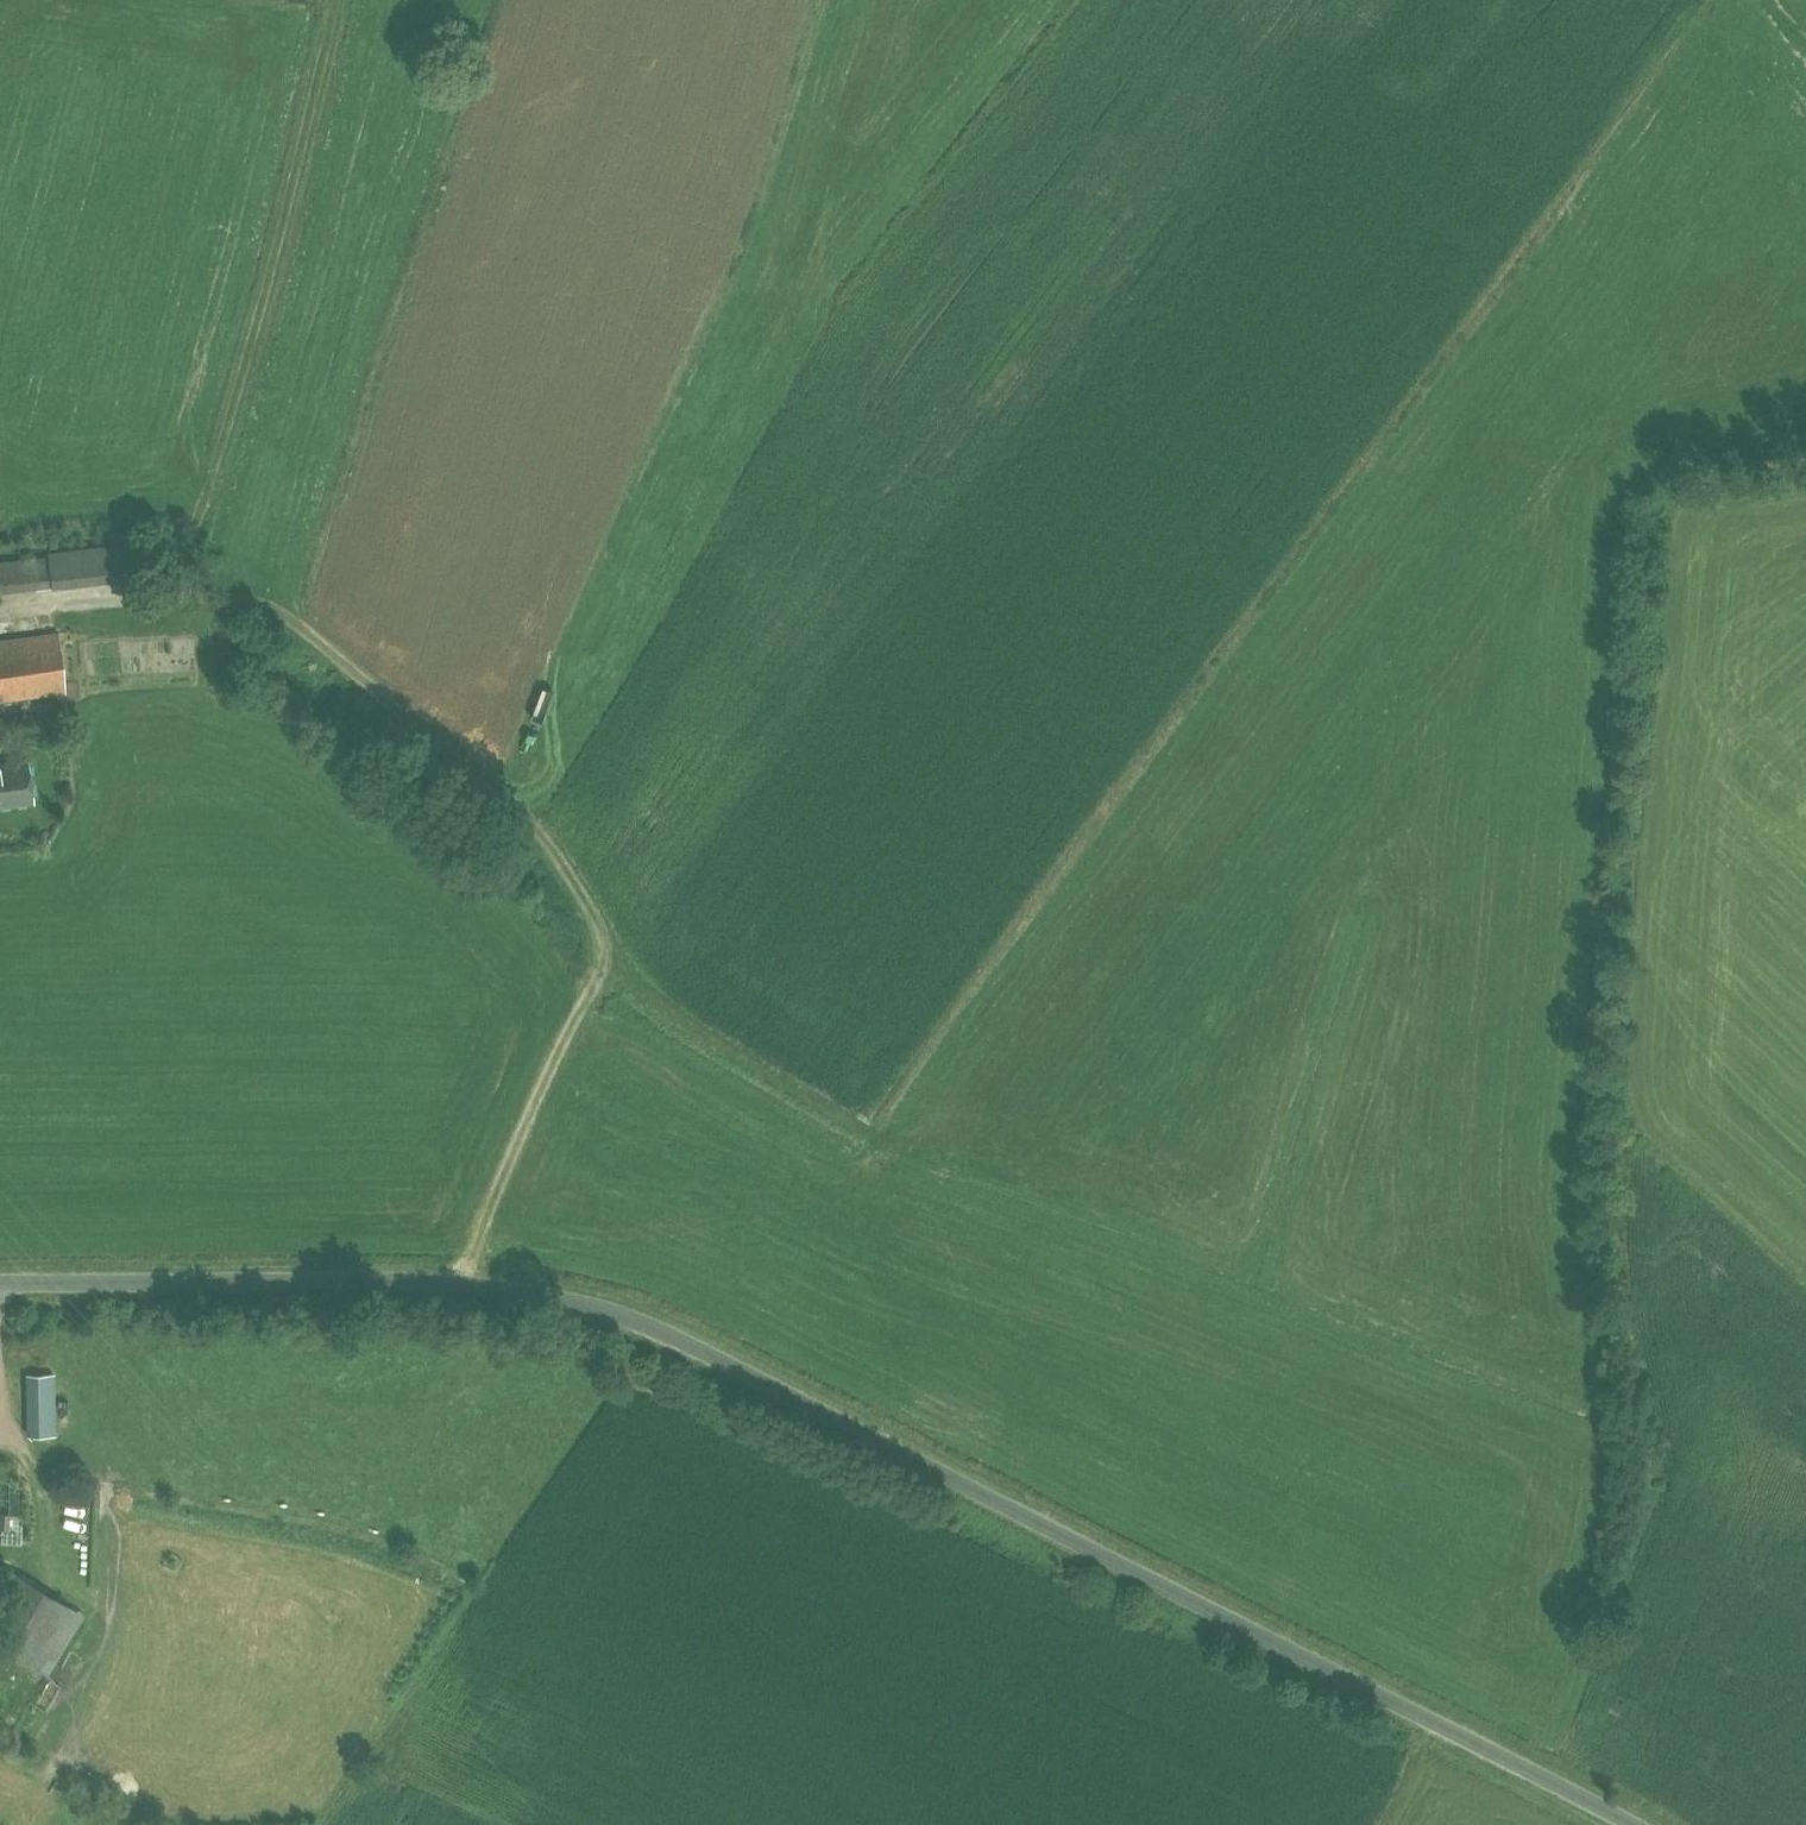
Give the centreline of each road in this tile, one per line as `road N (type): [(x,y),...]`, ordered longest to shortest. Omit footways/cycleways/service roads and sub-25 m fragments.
road 1 (unclassified): [(1631,1824),(630,1318),(538,1293),(435,1280),(0,1281)]

